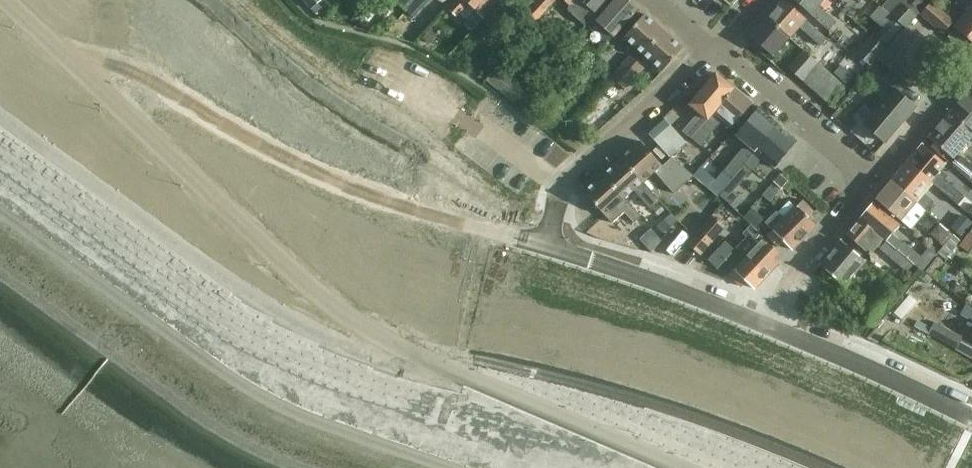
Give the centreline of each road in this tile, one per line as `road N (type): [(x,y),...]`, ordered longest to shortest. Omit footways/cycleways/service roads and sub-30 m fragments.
road 1 (tertiary): [(679,467),(351,320),(75,70)]
road 2 (residential): [(546,250),(372,195),(123,62),(75,70)]
road 3 (residential): [(546,250),(570,195),(715,53)]
road 4 (residential): [(767,321),(546,250)]
road 5 (residential): [(971,414),(767,321)]
road 6 (residential): [(869,184),(715,53)]
road 7 (residential): [(767,321),(786,281),(869,184)]
road 8 (residential): [(869,184),(971,67)]

